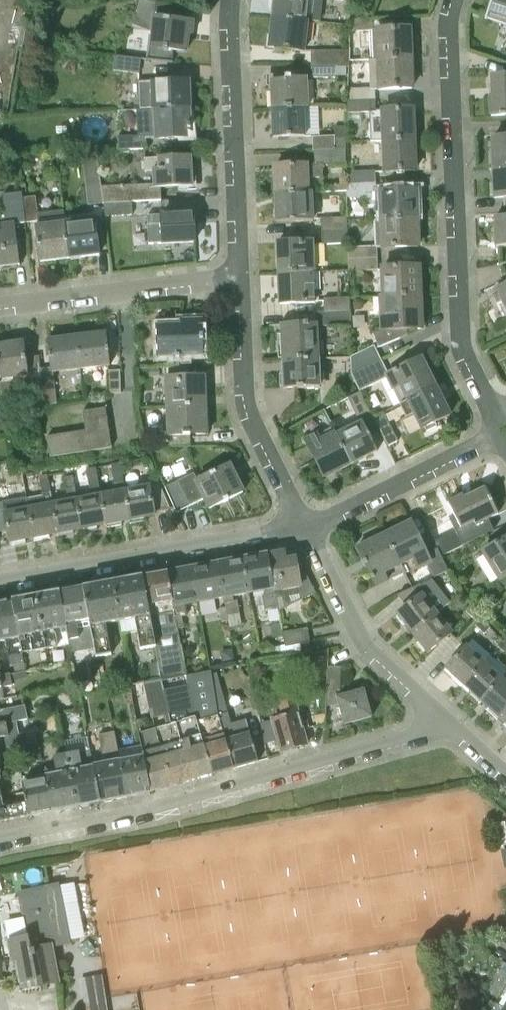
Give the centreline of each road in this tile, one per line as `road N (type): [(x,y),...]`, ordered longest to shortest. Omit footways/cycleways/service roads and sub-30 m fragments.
road 1 (residential): [(0,842),(195,803),(449,725)]
road 2 (residential): [(492,411),(463,324),(456,0)]
road 3 (residential): [(0,581),(308,525)]
road 4 (residential): [(232,0),(241,281)]
road 5 (residential): [(241,281),(245,380),(308,525)]
road 6 (residential): [(308,525),(365,645),(449,725)]
road 7 (residential): [(0,309),(241,281)]
road 8 (residential): [(308,525),(502,432)]

